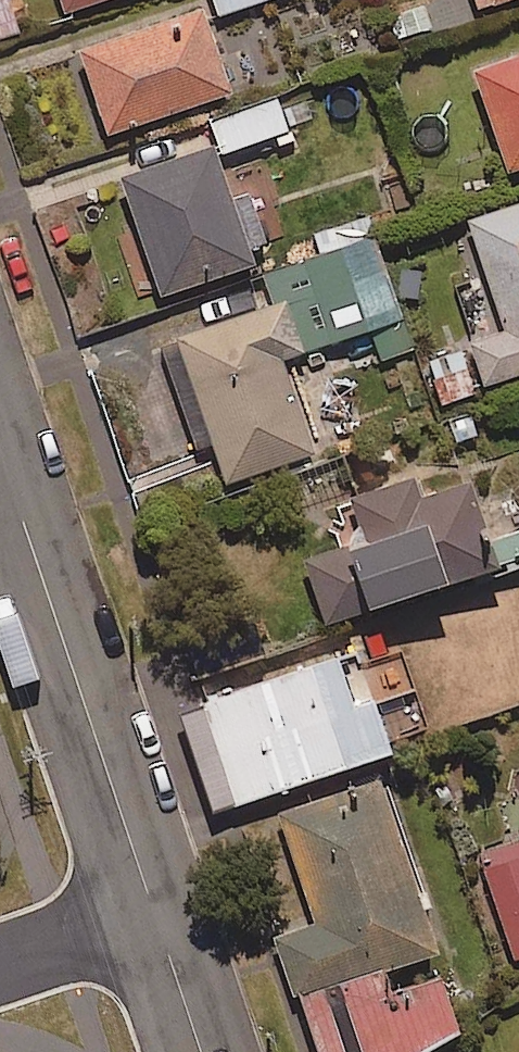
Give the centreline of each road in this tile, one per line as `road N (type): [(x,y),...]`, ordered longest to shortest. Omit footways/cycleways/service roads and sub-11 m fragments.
road 1 (secondary): [(0,417),(153,909)]
road 2 (residential): [(0,960),(153,909)]
road 3 (secondary): [(153,909),(201,1051)]

